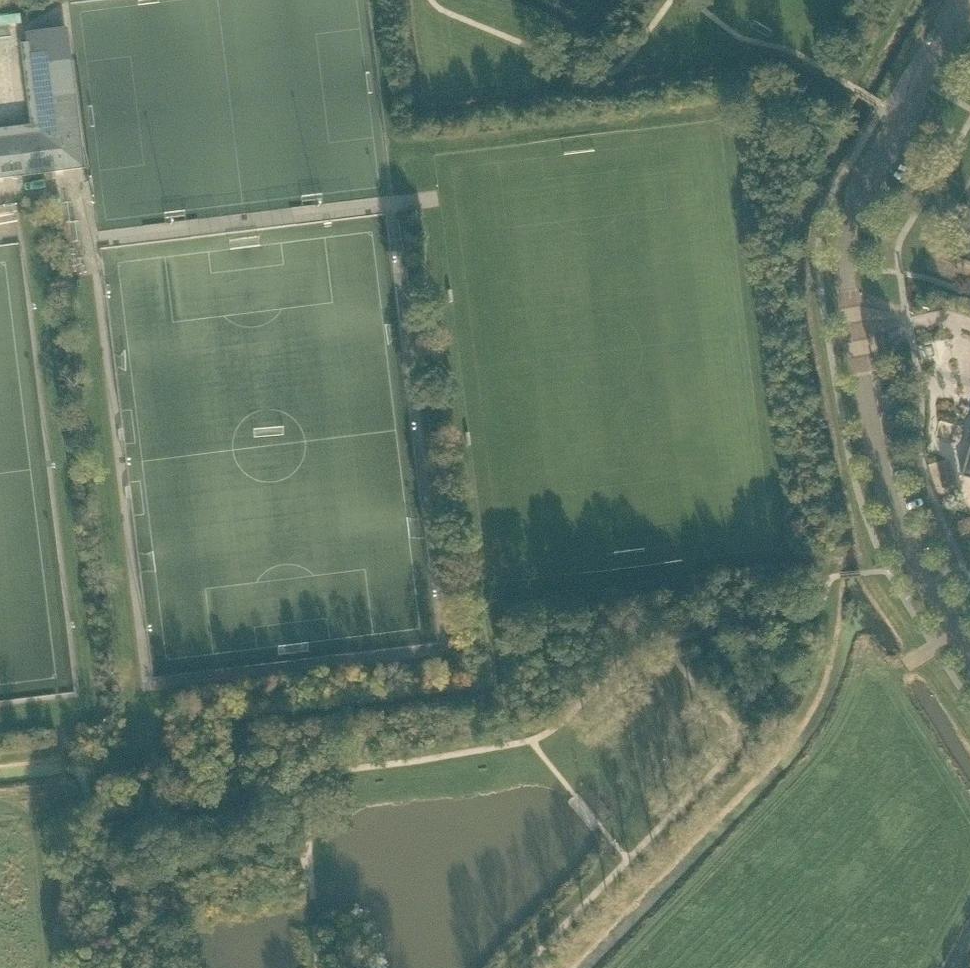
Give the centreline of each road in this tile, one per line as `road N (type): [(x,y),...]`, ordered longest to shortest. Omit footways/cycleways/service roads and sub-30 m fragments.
road 1 (unclassified): [(969,655),(913,563),(889,498),(845,269),(855,208),(969,0)]

